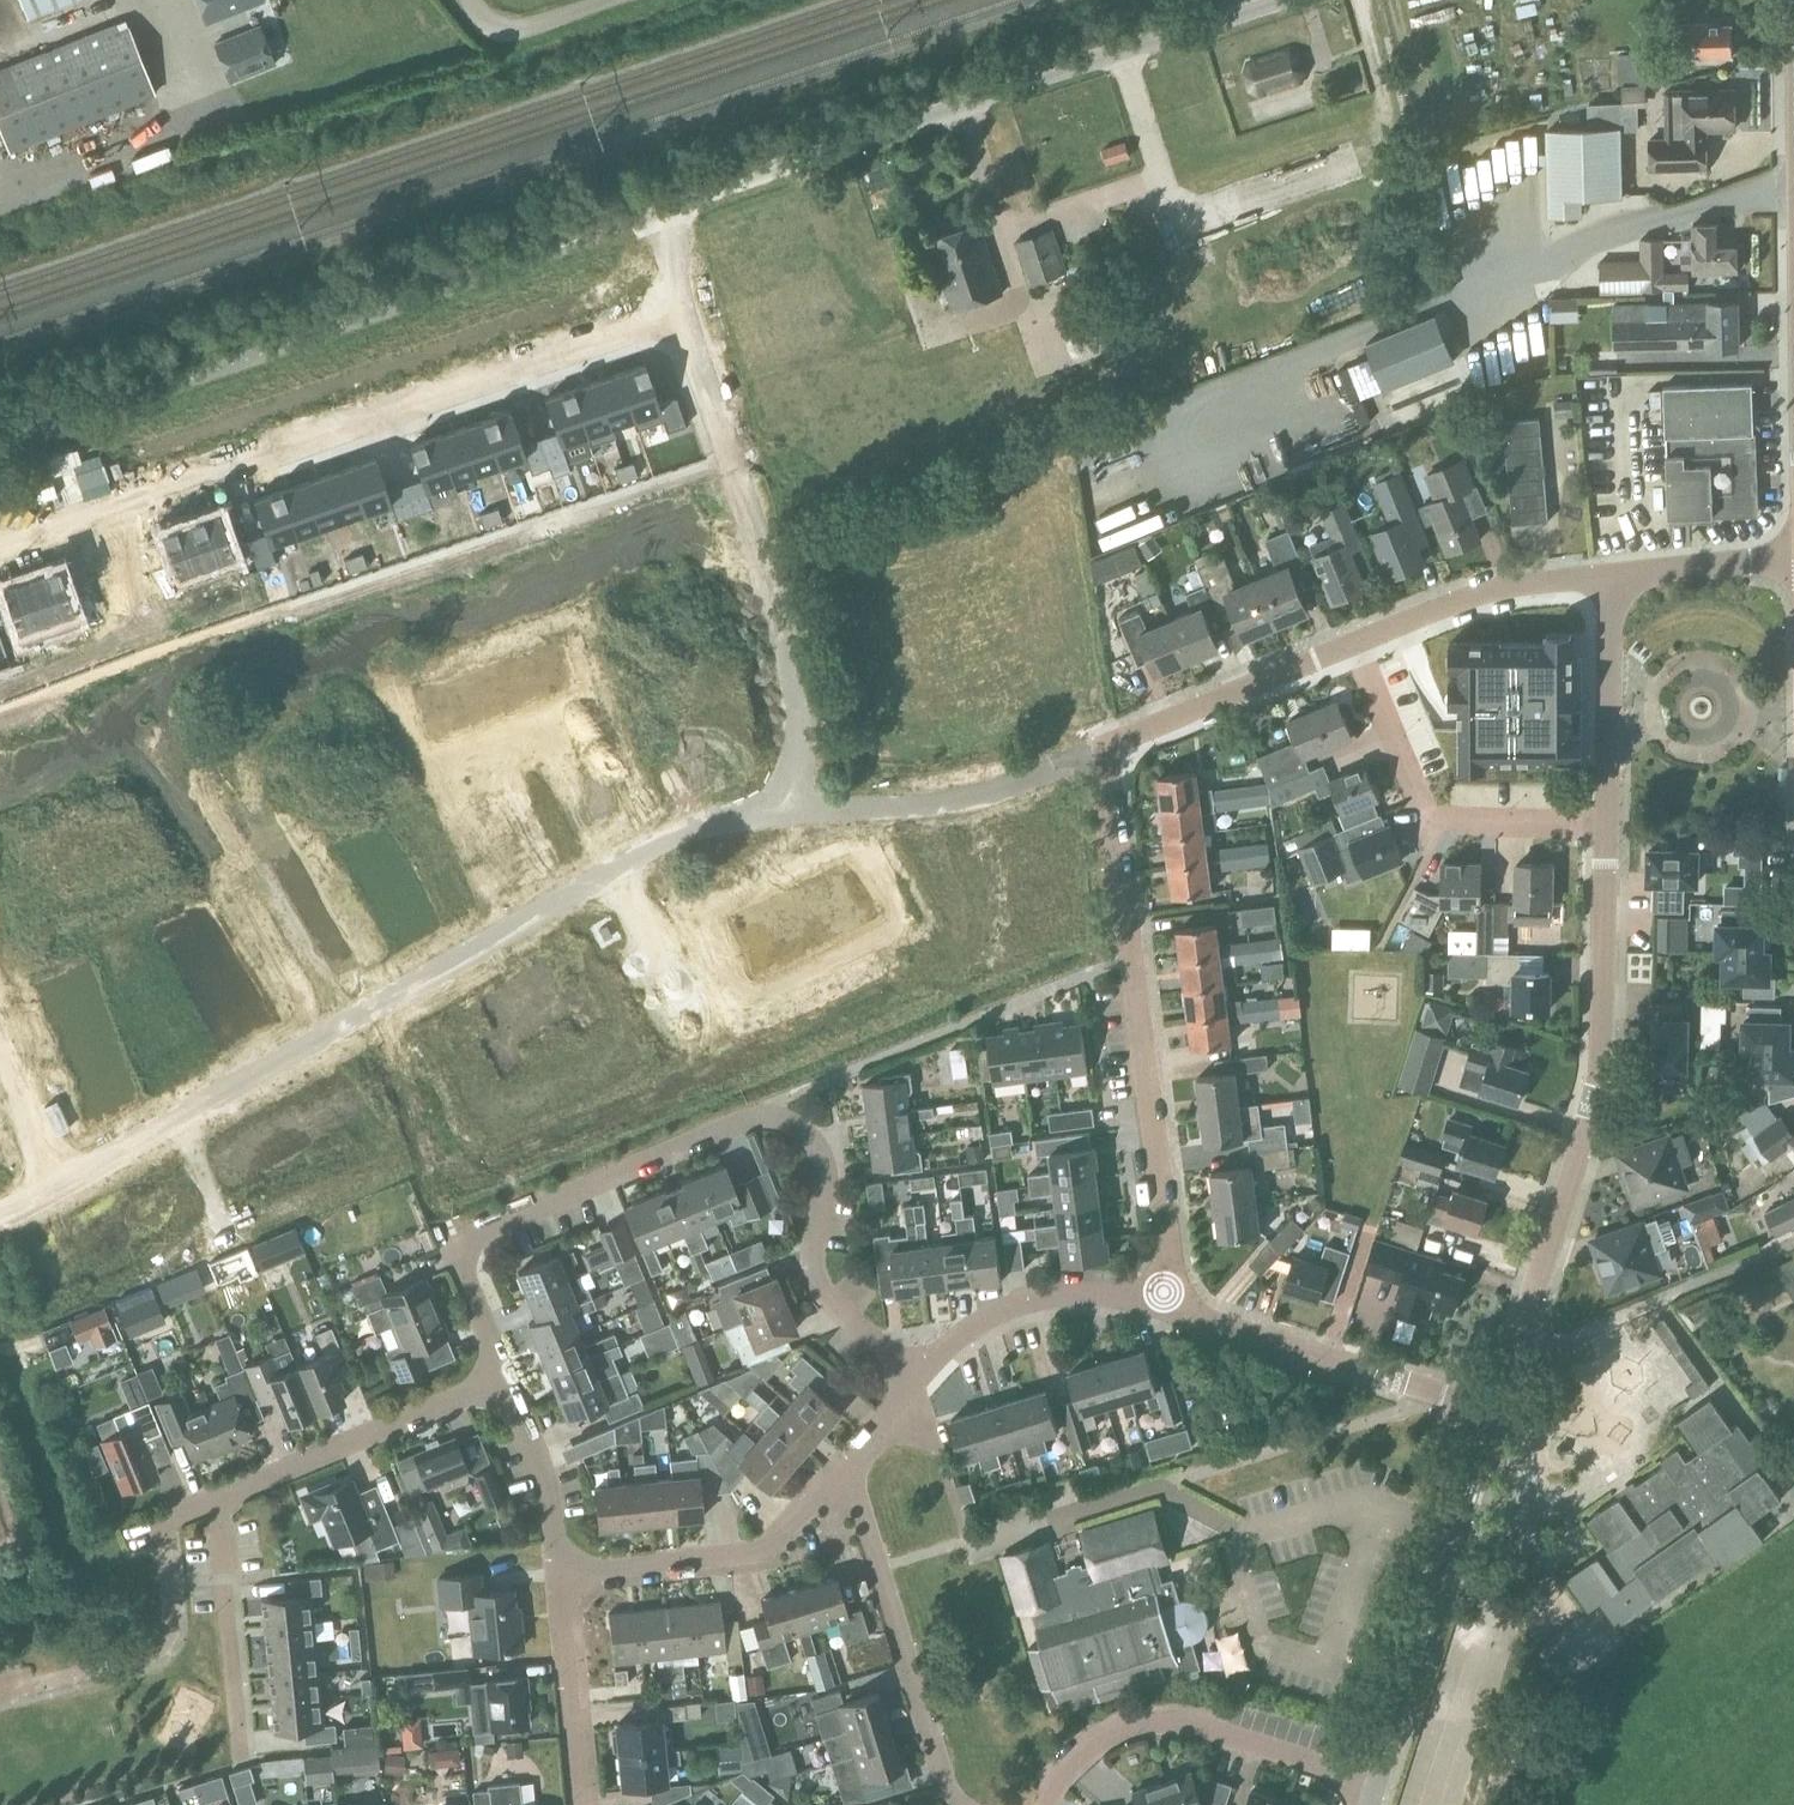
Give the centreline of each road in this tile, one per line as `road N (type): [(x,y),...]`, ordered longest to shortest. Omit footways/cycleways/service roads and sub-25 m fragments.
road 1 (residential): [(916,1373),(833,1306),(813,1266),(825,1186),(819,1149),(777,1115),(746,1113),(473,1226),(462,1244),(463,1268),(503,1380)]
road 2 (residential): [(684,313),(0,546)]
road 3 (unclassified): [(659,210),(1279,0)]
road 4 (residential): [(1499,1409),(1602,1076),(1605,819)]
road 5 (residential): [(1159,1299),(1169,1250),(1108,744)]
road 6 (residential): [(684,313),(796,695),(800,733),(787,808)]
road 7 (residential): [(1375,1780),(1499,1409)]
road 8 (residential): [(963,1804),(943,1783),(845,1462)]
road 9 (residential): [(47,1190),(363,1012)]
road 10 (residential): [(1605,819),(1423,813),(1354,648)]
road 11 (residential): [(1056,1804),(1090,1754),(1174,1723),(1207,1722),(1375,1780)]
road 12 (residential): [(1499,1409),(1159,1299)]
road 13 (residential): [(787,808),(975,794),(1108,744)]
road 14 (residential): [(845,1462),(749,1549),(559,1570)]
road 15 (residential): [(221,1492),(503,1380)]
road 16 (residential): [(363,1012),(235,774)]
road 17 (residential): [(1159,1299),(1056,1290),(1010,1304),(966,1328),(916,1373)]
road 18 (residential): [(1354,648),(1493,589),(1609,573)]
road 19 (residential): [(1108,744),(1354,648)]
road 20 (residential): [(221,1492),(239,1755)]
road 21 (residential): [(1605,819),(1609,573)]
road 22 (residential): [(559,1570),(583,1804)]
road 23 (residential): [(503,1380),(546,1474),(559,1570)]
road 24 (residential): [(363,1012),(537,913)]
road 25 (residential): [(614,869),(696,1042)]
road 26 (residential): [(1609,573),(1793,555)]
road 27 (residential): [(635,856),(683,829),(787,808)]
road 28 (residential): [(47,1190),(0,1062)]
road 29 (residential): [(537,913),(483,802)]

